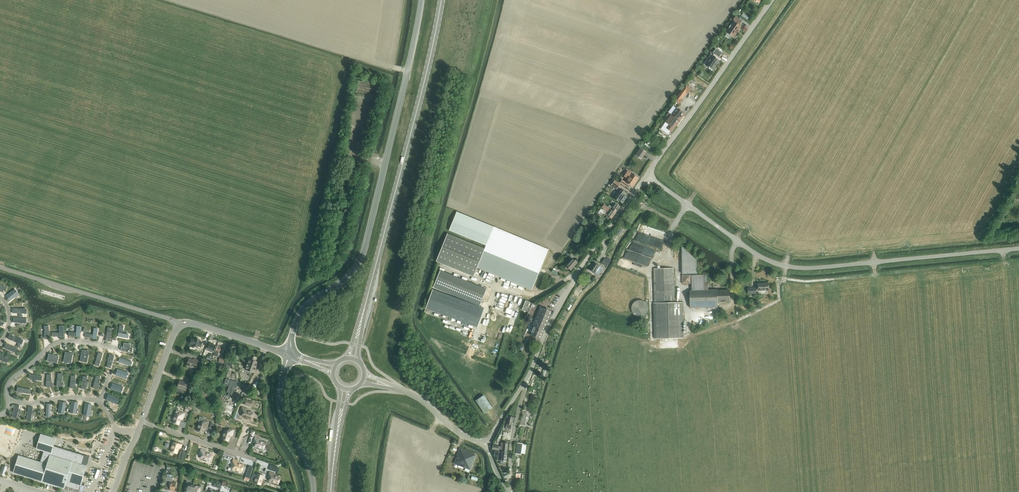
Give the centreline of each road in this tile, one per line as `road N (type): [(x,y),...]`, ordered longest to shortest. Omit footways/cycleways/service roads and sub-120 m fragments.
road 1 (unclassified): [(1018,249),(785,266),(756,254),(649,176)]
road 2 (tertiary): [(292,335),(307,304),(346,278),(362,255),(422,0)]
road 3 (secondary): [(361,322),(441,0)]
road 4 (unclassified): [(528,378),(576,275),(649,176)]
road 5 (unclassified): [(649,176),(772,0)]
road 6 (unclassified): [(0,267),(179,326)]
road 7 (unclassified): [(313,491),(281,411),(285,370)]
road 8 (unclassified): [(141,423),(256,460)]

